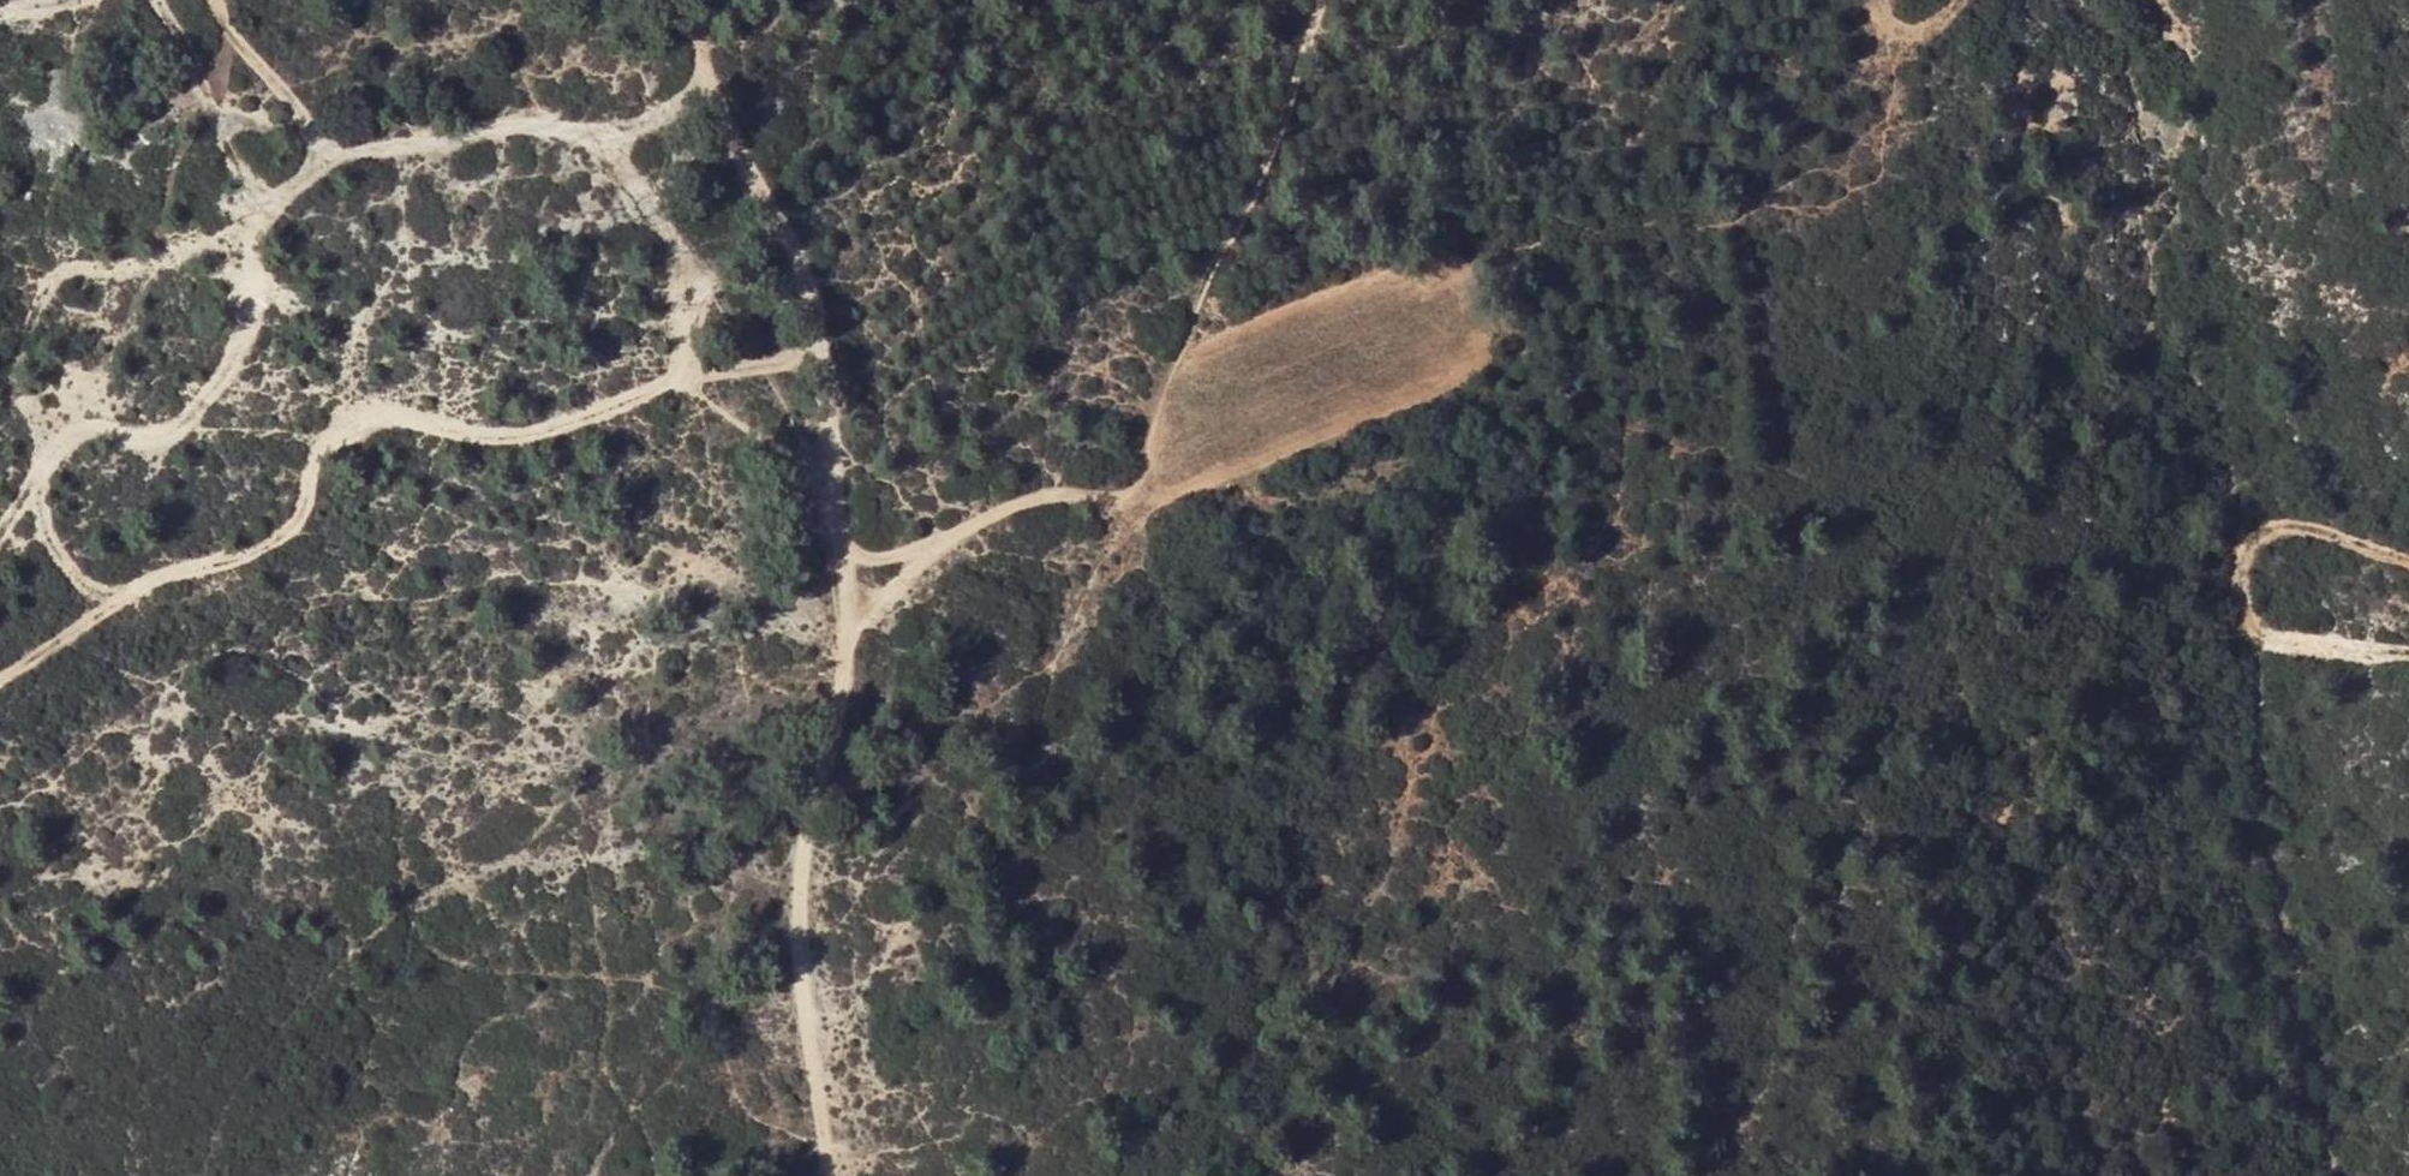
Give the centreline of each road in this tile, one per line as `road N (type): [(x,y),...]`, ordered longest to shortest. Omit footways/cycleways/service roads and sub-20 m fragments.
road 1 (track): [(700,0),(722,131),(824,314),(844,403),(837,523),(845,552),(860,576),(887,587),(932,550),(1011,511),(1154,498),(1168,473),(1173,407),(1241,161),(1305,0)]
road 2 (track): [(845,552),(855,681),(806,798),(825,1175)]

